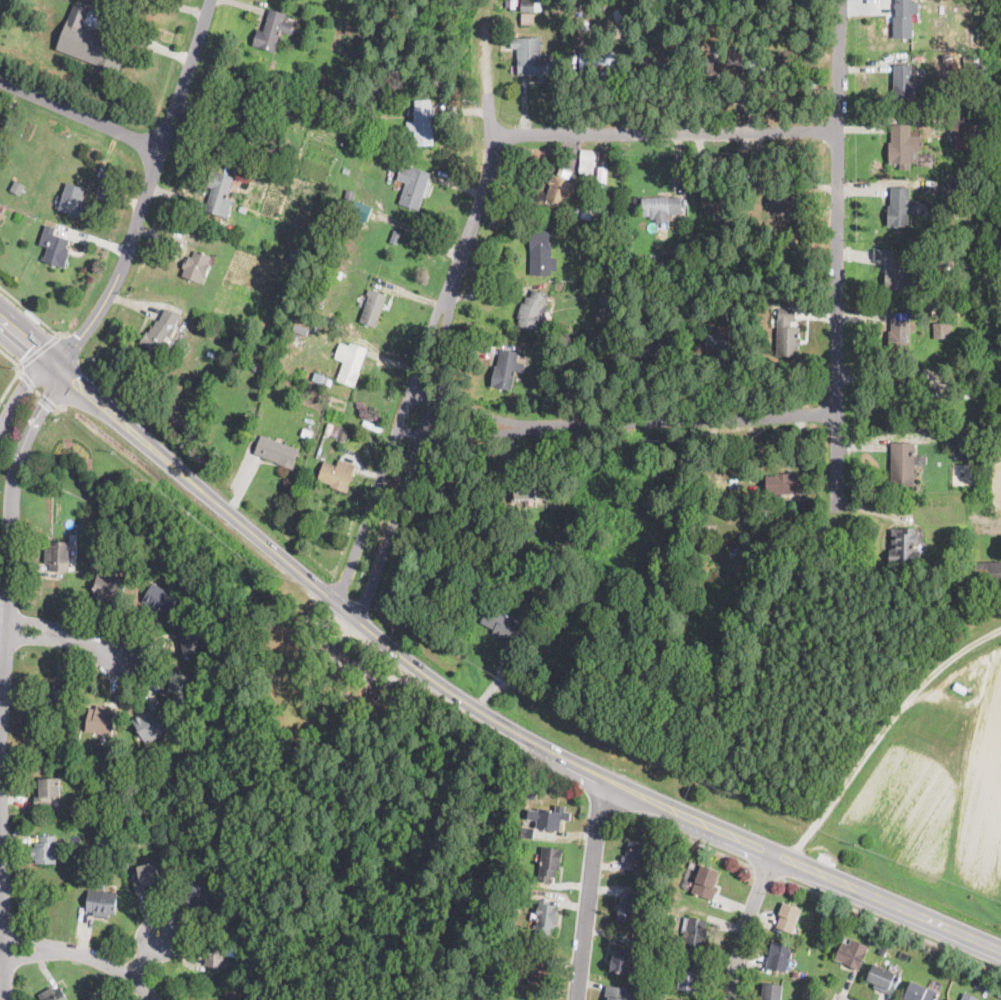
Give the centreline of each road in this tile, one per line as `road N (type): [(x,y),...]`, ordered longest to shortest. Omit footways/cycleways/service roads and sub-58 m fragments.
road 1 (primary): [(54,365),(400,654),(534,744),(688,820),(1000,952)]
road 2 (residential): [(348,610),(483,181),(486,22)]
road 3 (residential): [(838,526),(837,3)]
road 4 (residential): [(835,408),(555,423),(467,422),(409,409)]
road 5 (residential): [(54,365),(120,269),(207,0)]
road 6 (residential): [(488,134),(838,129)]
road 7 (residential): [(0,628),(13,475),(54,365)]
road 8 (residential): [(603,781),(575,999)]
road 9 (residential): [(160,149),(0,82)]
road 10 (residential): [(2,951),(87,951),(114,963),(150,999)]
road 11 (residential): [(731,999),(742,931),(772,856)]
road 12 (residential): [(3,999),(0,878)]

